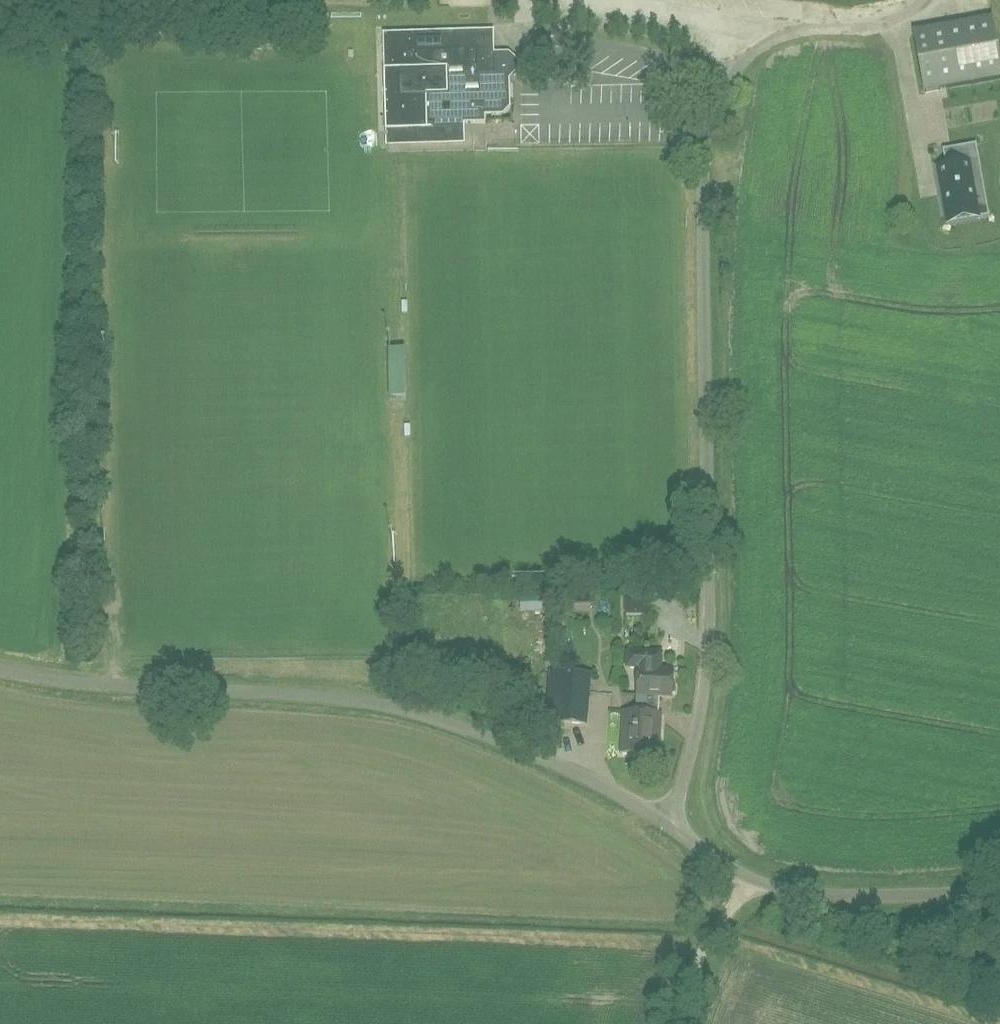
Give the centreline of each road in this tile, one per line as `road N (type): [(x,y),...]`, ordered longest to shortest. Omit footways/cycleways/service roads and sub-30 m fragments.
road 1 (unclassified): [(665,823),(690,754),(707,661),(703,172),(711,117),(734,72),(767,41),(803,28),(882,21),(921,0)]
road 2 (unclassified): [(665,823),(571,770),(405,709),(0,669)]
road 3 (unclassified): [(999,891),(785,890),(735,873),(665,823)]

